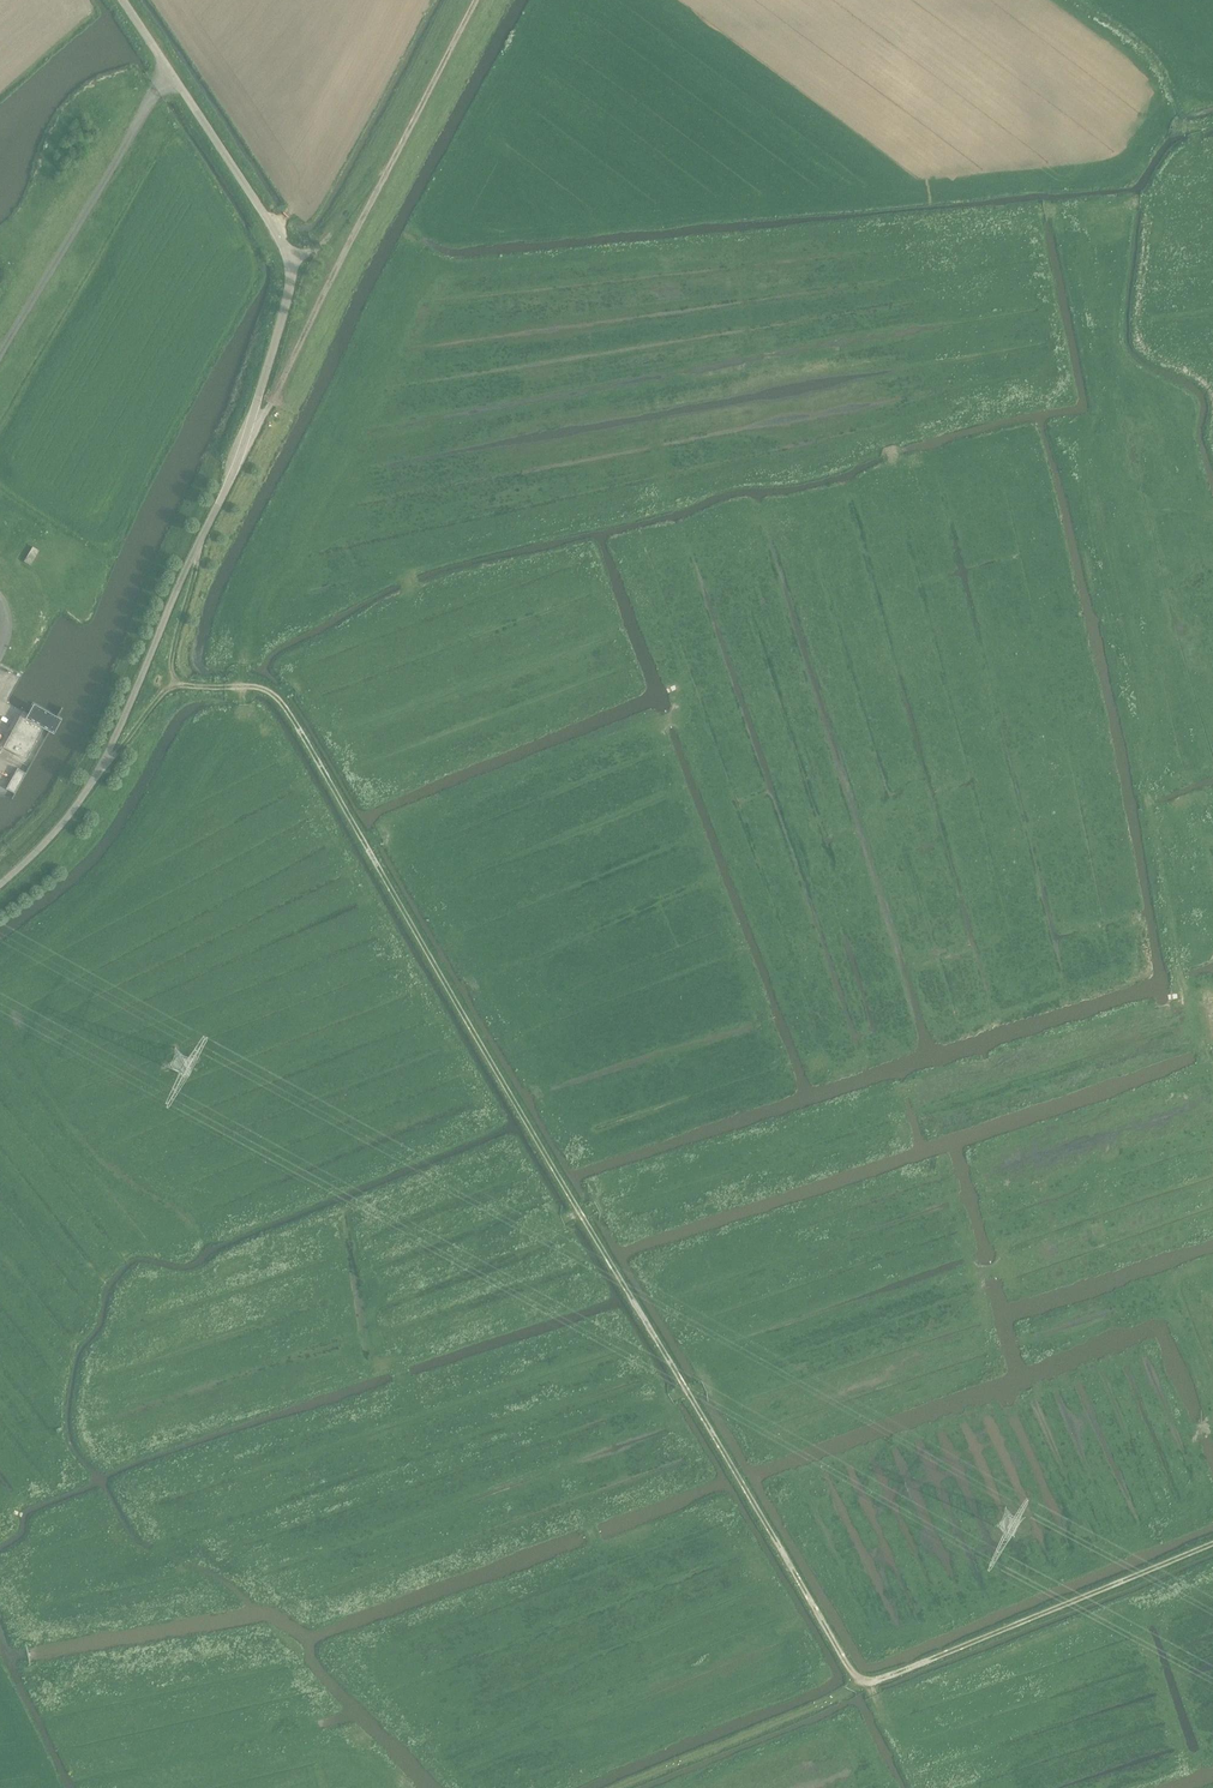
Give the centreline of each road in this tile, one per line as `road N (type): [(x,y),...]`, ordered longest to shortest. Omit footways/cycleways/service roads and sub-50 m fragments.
road 1 (track): [(1212,1544),(890,1677),(857,1676),(282,703),(258,689),(178,684)]
road 2 (unclassified): [(197,547),(248,447),(293,265),(121,0)]
road 3 (track): [(248,447),(480,0)]
road 4 (unclassified): [(102,769),(197,547)]
road 5 (unclassified): [(0,886),(56,831),(102,769)]
road 6 (unclassified): [(178,684),(172,666),(197,547)]
road 7 (track): [(393,167),(293,265)]

